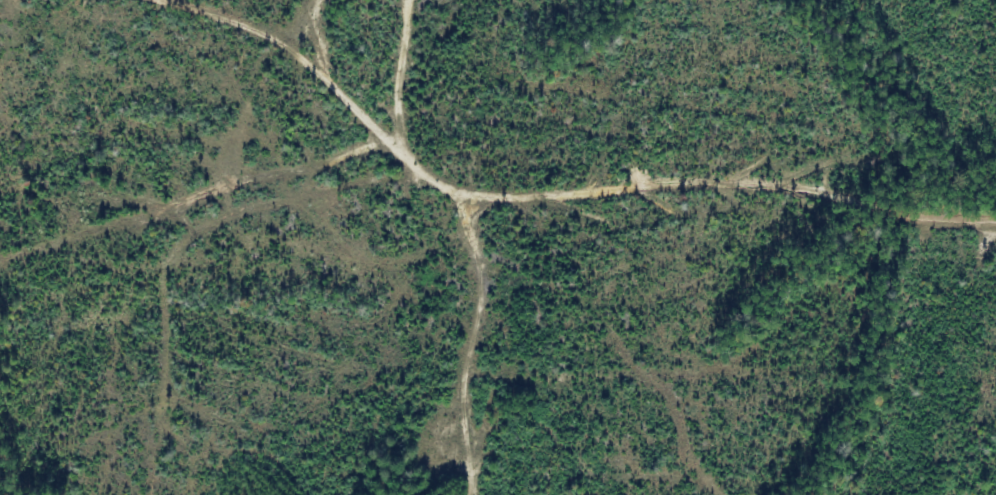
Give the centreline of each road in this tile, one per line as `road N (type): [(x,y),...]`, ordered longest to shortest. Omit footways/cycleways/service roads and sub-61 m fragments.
road 1 (residential): [(995,210),(395,191),(370,99)]
road 2 (residential): [(102,0),(251,22),(370,99),(395,87),(411,0)]

